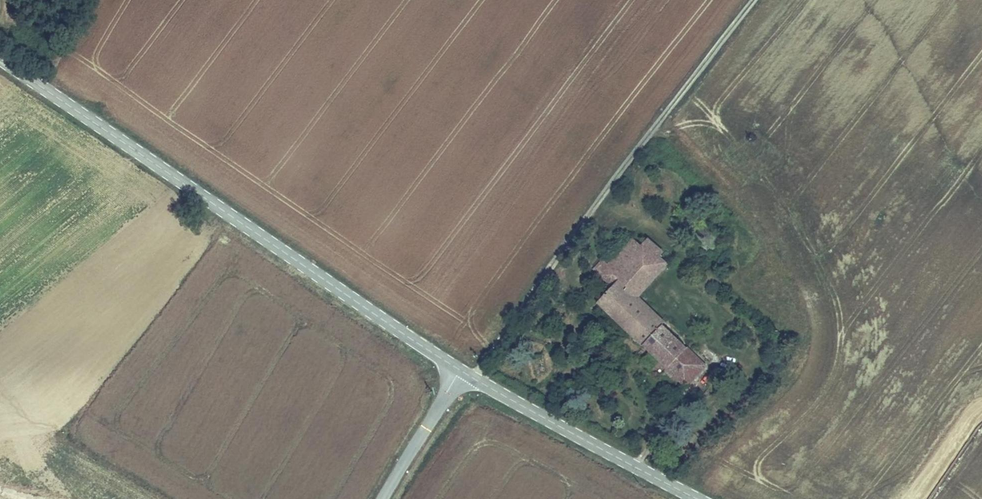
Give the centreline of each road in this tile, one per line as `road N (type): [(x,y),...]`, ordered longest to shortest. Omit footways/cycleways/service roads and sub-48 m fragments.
road 1 (tertiary): [(460,370),(0,57)]
road 2 (tertiary): [(697,498),(460,370)]
road 3 (unclassified): [(384,498),(460,370)]

